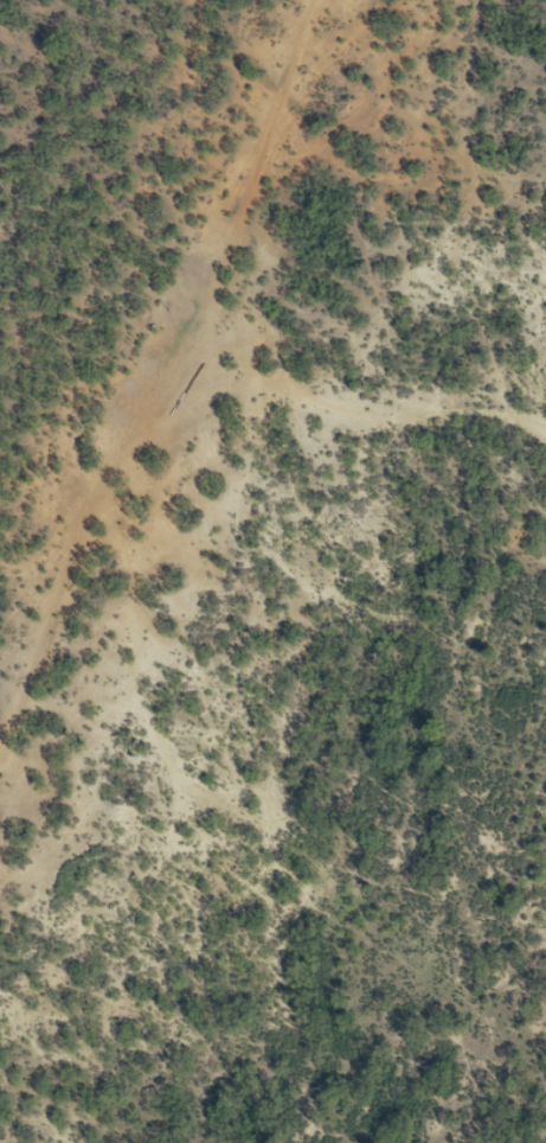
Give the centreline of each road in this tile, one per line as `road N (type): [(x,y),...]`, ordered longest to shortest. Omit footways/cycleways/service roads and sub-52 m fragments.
road 1 (residential): [(544,0),(545,45),(512,98),(287,224),(221,289),(39,735),(0,777)]

